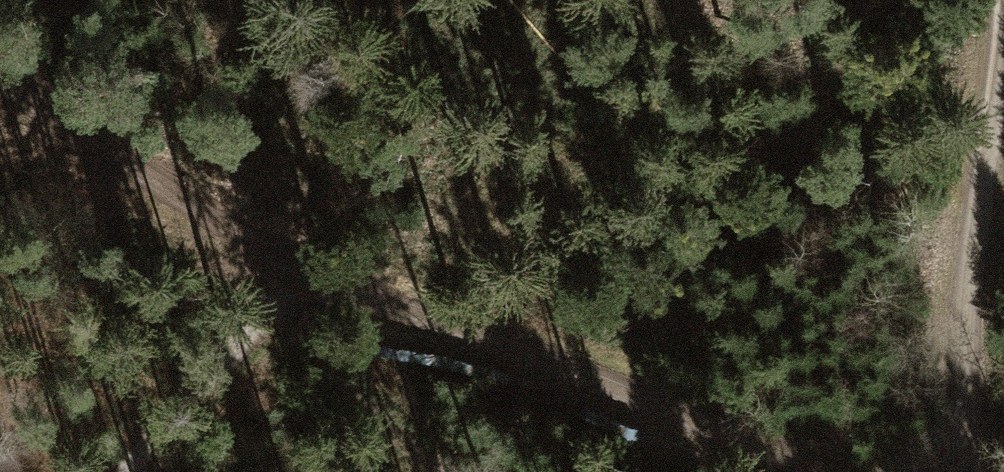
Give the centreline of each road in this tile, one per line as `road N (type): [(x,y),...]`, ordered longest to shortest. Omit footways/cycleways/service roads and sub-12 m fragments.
road 1 (track): [(157,471),(303,272),(774,453),(867,471)]
road 2 (track): [(993,0),(960,471)]
road 3 (track): [(303,272),(0,75)]

